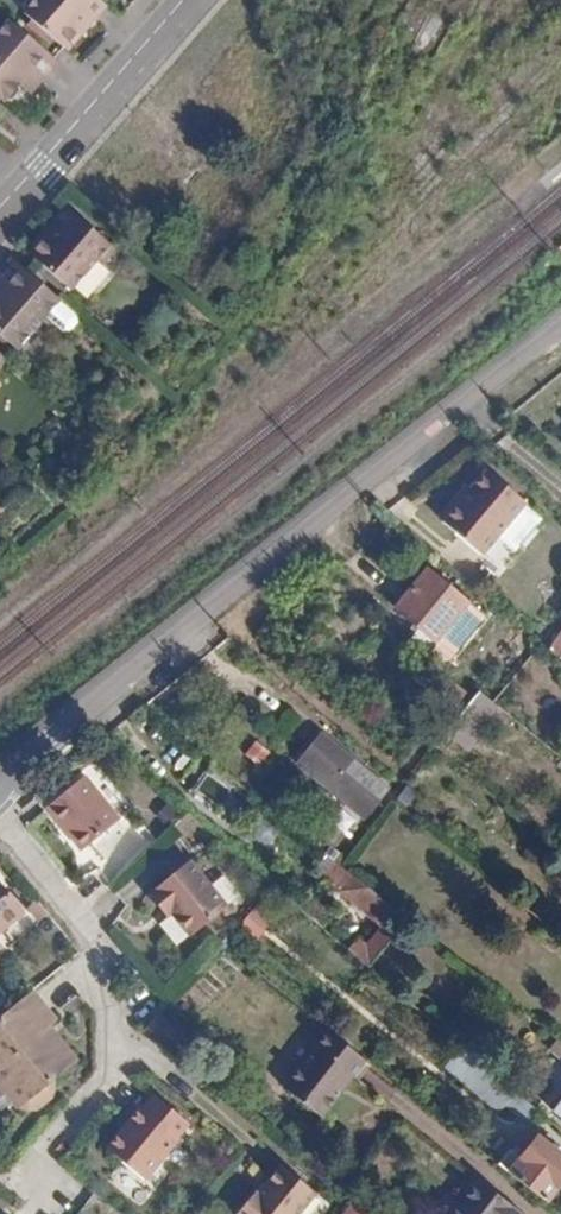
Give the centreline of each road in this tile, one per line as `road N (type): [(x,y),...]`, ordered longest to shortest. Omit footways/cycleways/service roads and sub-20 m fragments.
road 1 (residential): [(560,339),(341,500),(0,790)]
road 2 (residential): [(0,815),(81,911),(108,959),(118,1002),(114,1095),(56,1171)]
road 3 (residential): [(183,0),(0,207)]

